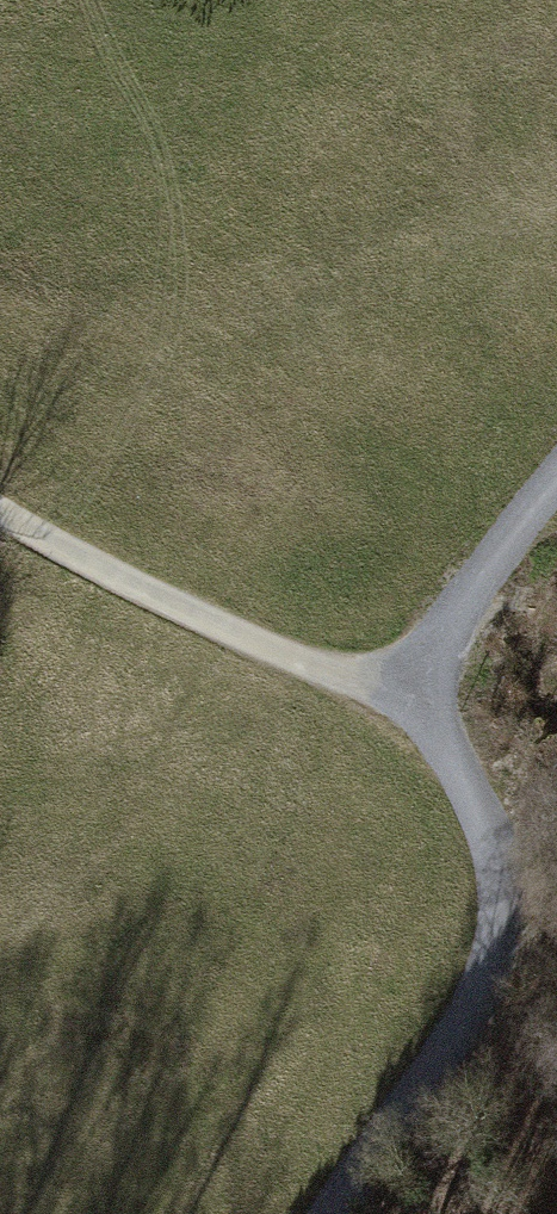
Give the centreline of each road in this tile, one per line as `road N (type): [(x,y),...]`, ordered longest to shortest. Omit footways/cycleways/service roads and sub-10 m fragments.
road 1 (track): [(0,512),(179,601),(408,699)]
road 2 (track): [(490,841),(408,699),(556,472)]
road 3 (track): [(328,1213),(475,1002),(498,929),(490,841)]

